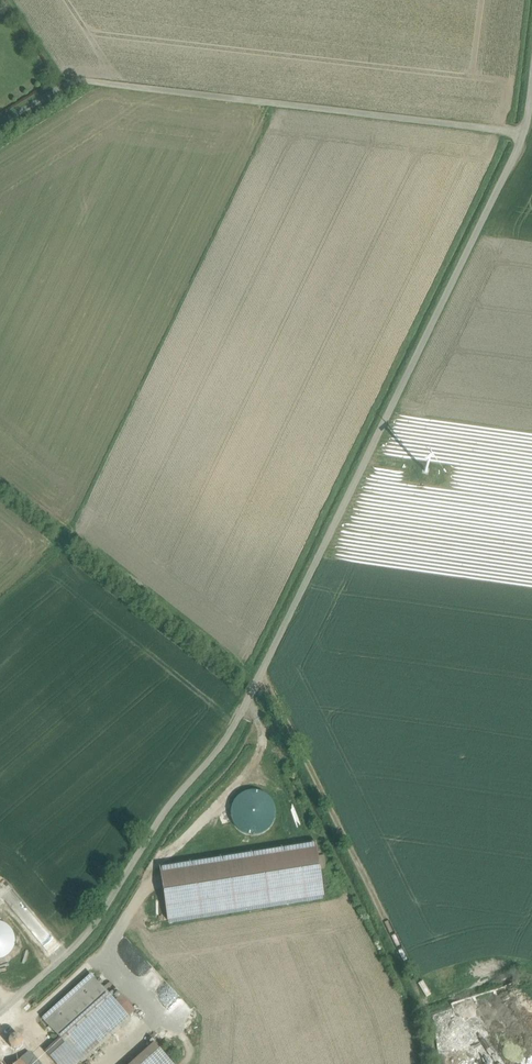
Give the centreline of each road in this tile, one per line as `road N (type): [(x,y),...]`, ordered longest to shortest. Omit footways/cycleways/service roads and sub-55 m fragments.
road 1 (track): [(0,1014),(94,931),(229,735),(525,134),(531,77)]
road 2 (track): [(525,134),(89,81),(68,84),(0,127)]

